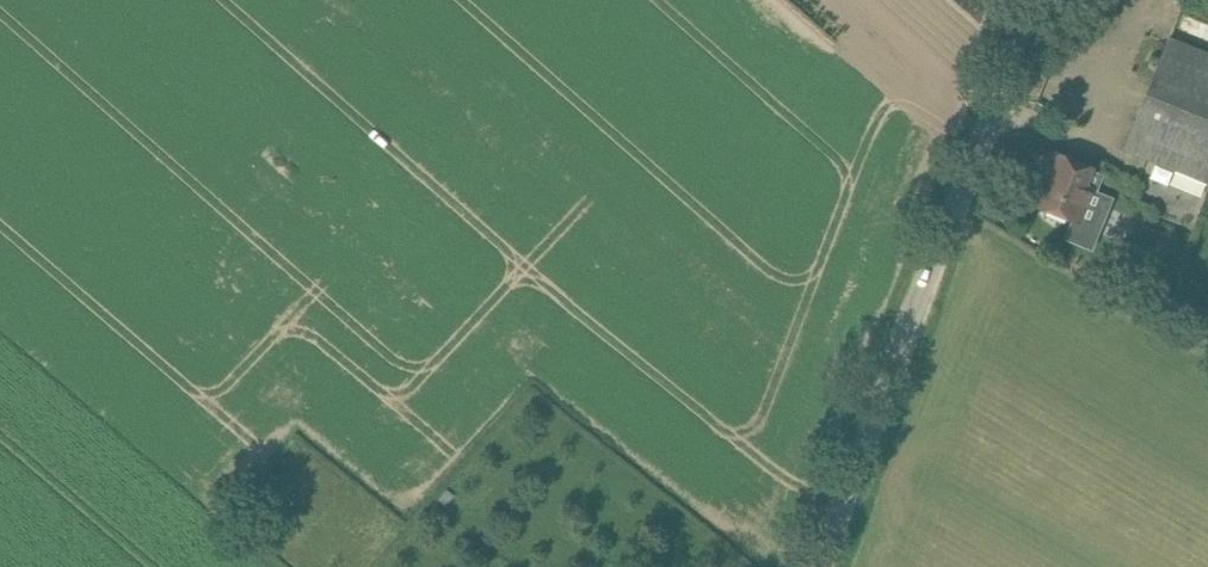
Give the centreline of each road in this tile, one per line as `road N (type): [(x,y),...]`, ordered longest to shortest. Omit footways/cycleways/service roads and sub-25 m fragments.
road 1 (unclassified): [(825,566),(1034,0)]

